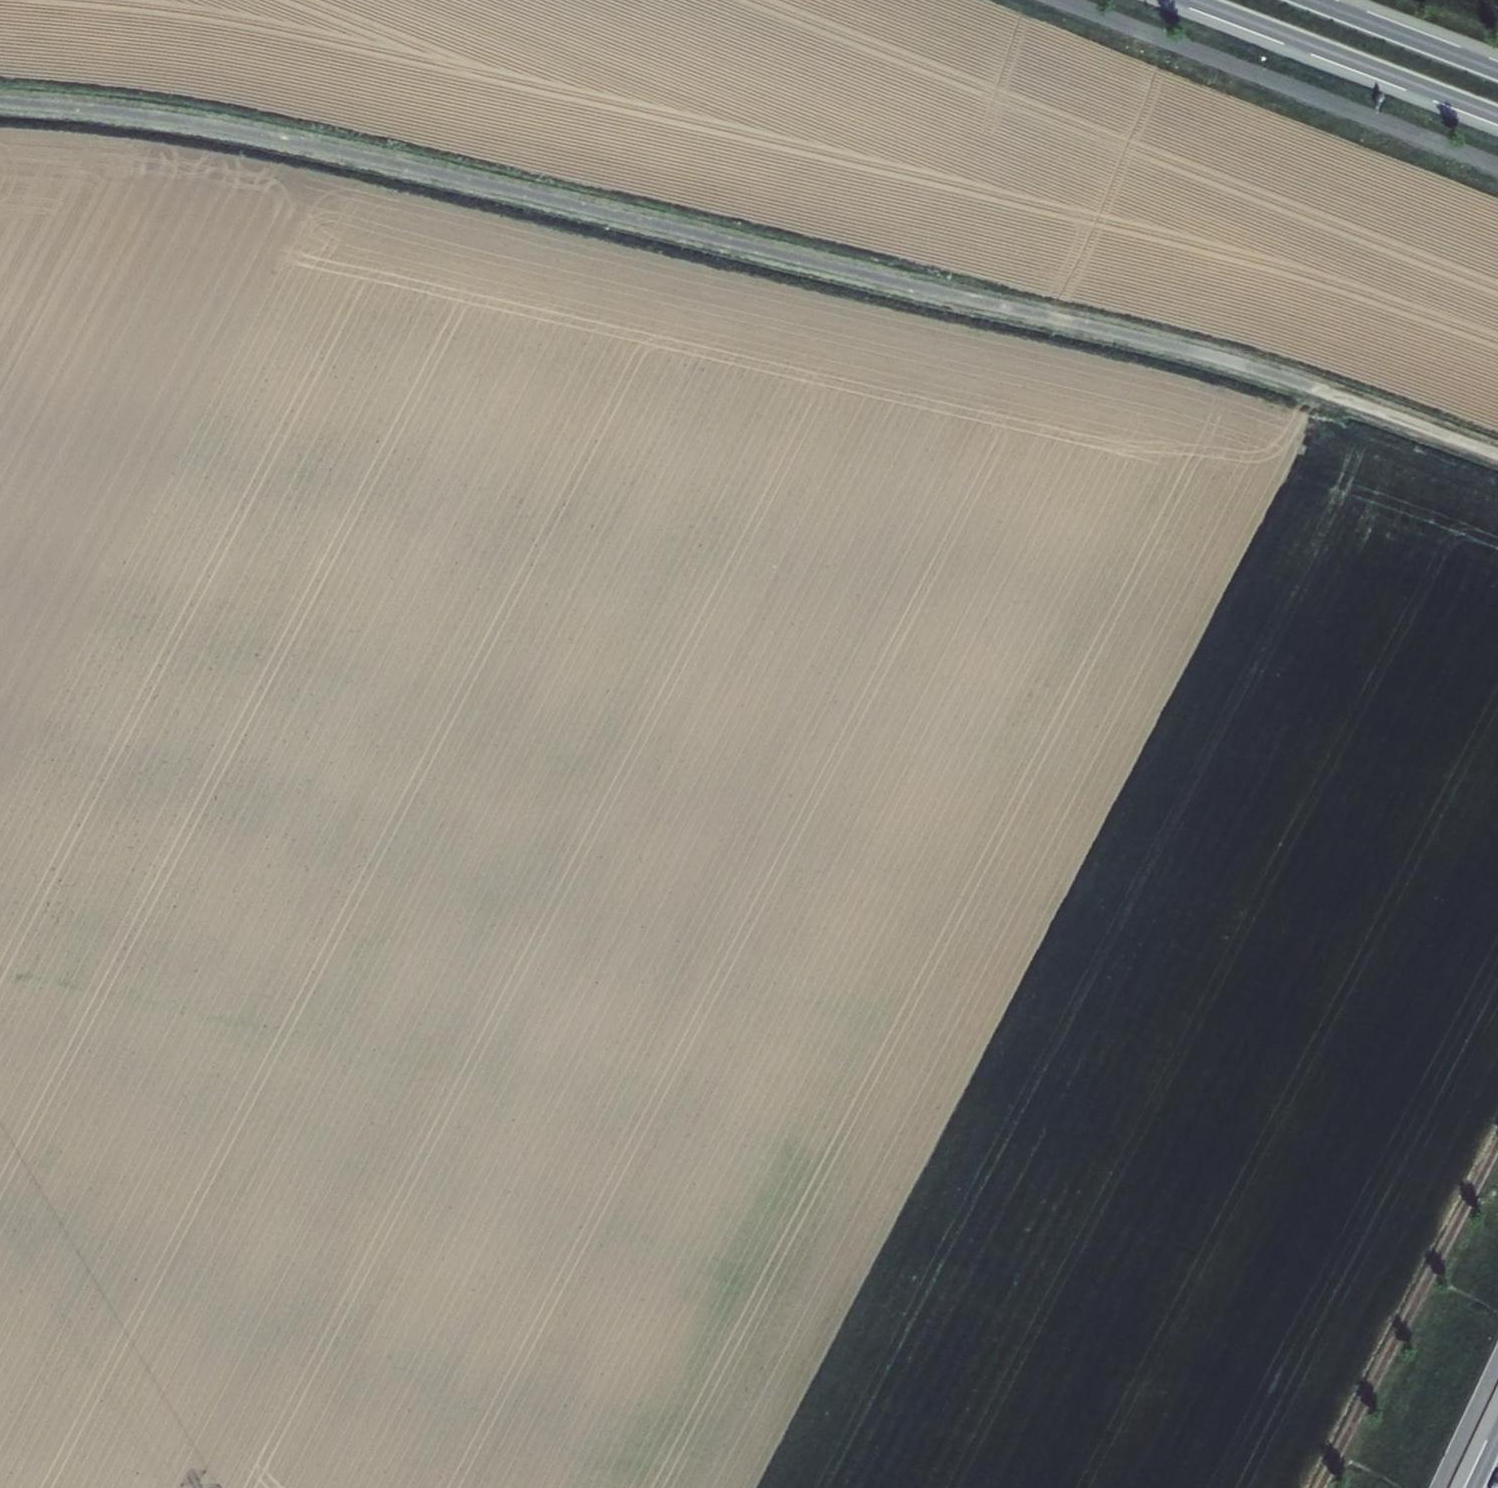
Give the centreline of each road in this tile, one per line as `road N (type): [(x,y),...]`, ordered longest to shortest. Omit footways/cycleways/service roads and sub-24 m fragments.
road 1 (unclassified): [(0,105),(266,137),(1214,361),(1497,455)]
road 2 (primary): [(1196,0),(1497,115)]
road 3 (primary): [(1497,72),(1309,0)]

